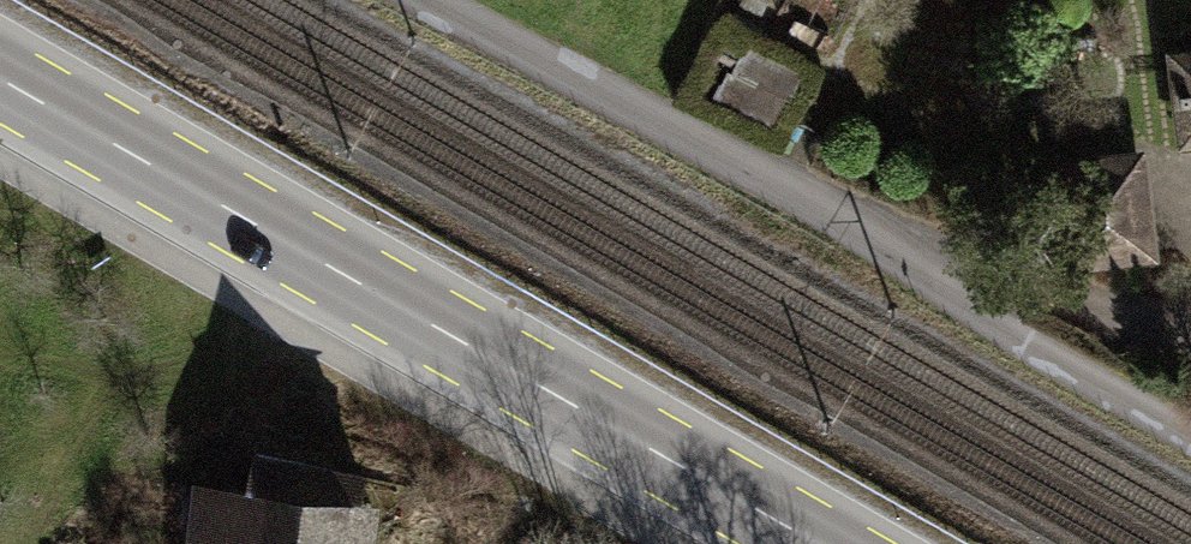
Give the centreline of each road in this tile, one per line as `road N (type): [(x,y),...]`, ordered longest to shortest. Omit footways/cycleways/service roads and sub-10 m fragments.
road 1 (primary): [(0,75),(829,543)]
road 2 (residential): [(394,0),(1190,434)]
road 3 (track): [(505,543),(592,406)]

